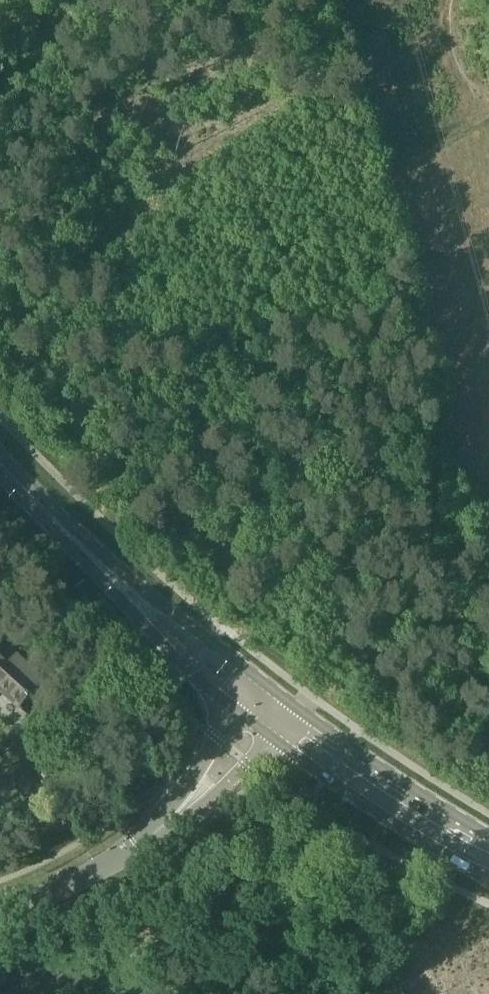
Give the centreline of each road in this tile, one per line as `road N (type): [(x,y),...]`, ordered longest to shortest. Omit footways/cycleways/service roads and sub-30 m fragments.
road 1 (secondary): [(272,742),(488,881)]
road 2 (secondary): [(67,531),(151,633),(235,711)]
road 3 (secondary): [(258,684),(67,531)]
road 4 (secondary): [(488,841),(295,713)]
road 5 (unclassified): [(148,844),(204,806),(272,742)]
road 6 (unclassified): [(0,904),(148,844)]
road 7 (unclassified): [(235,711),(148,844)]

